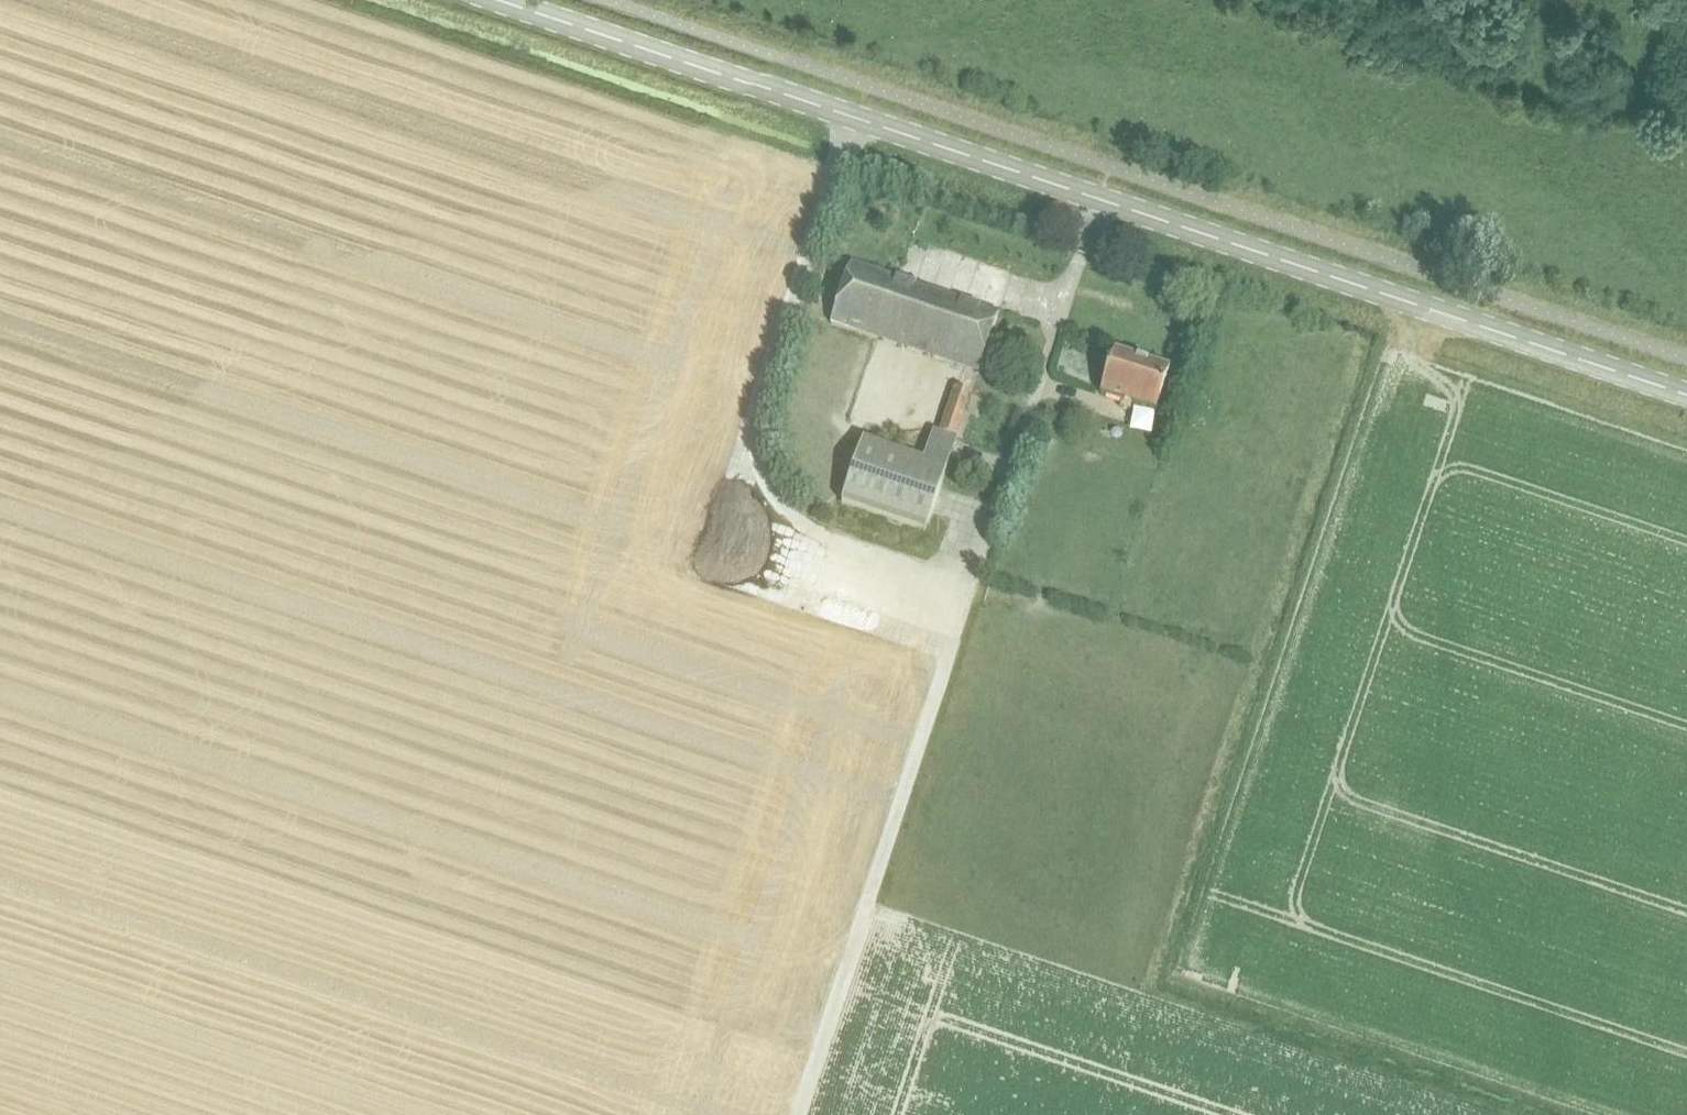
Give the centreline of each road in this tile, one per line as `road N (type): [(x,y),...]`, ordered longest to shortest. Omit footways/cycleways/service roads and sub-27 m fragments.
road 1 (secondary): [(1686,398),(499,0)]

